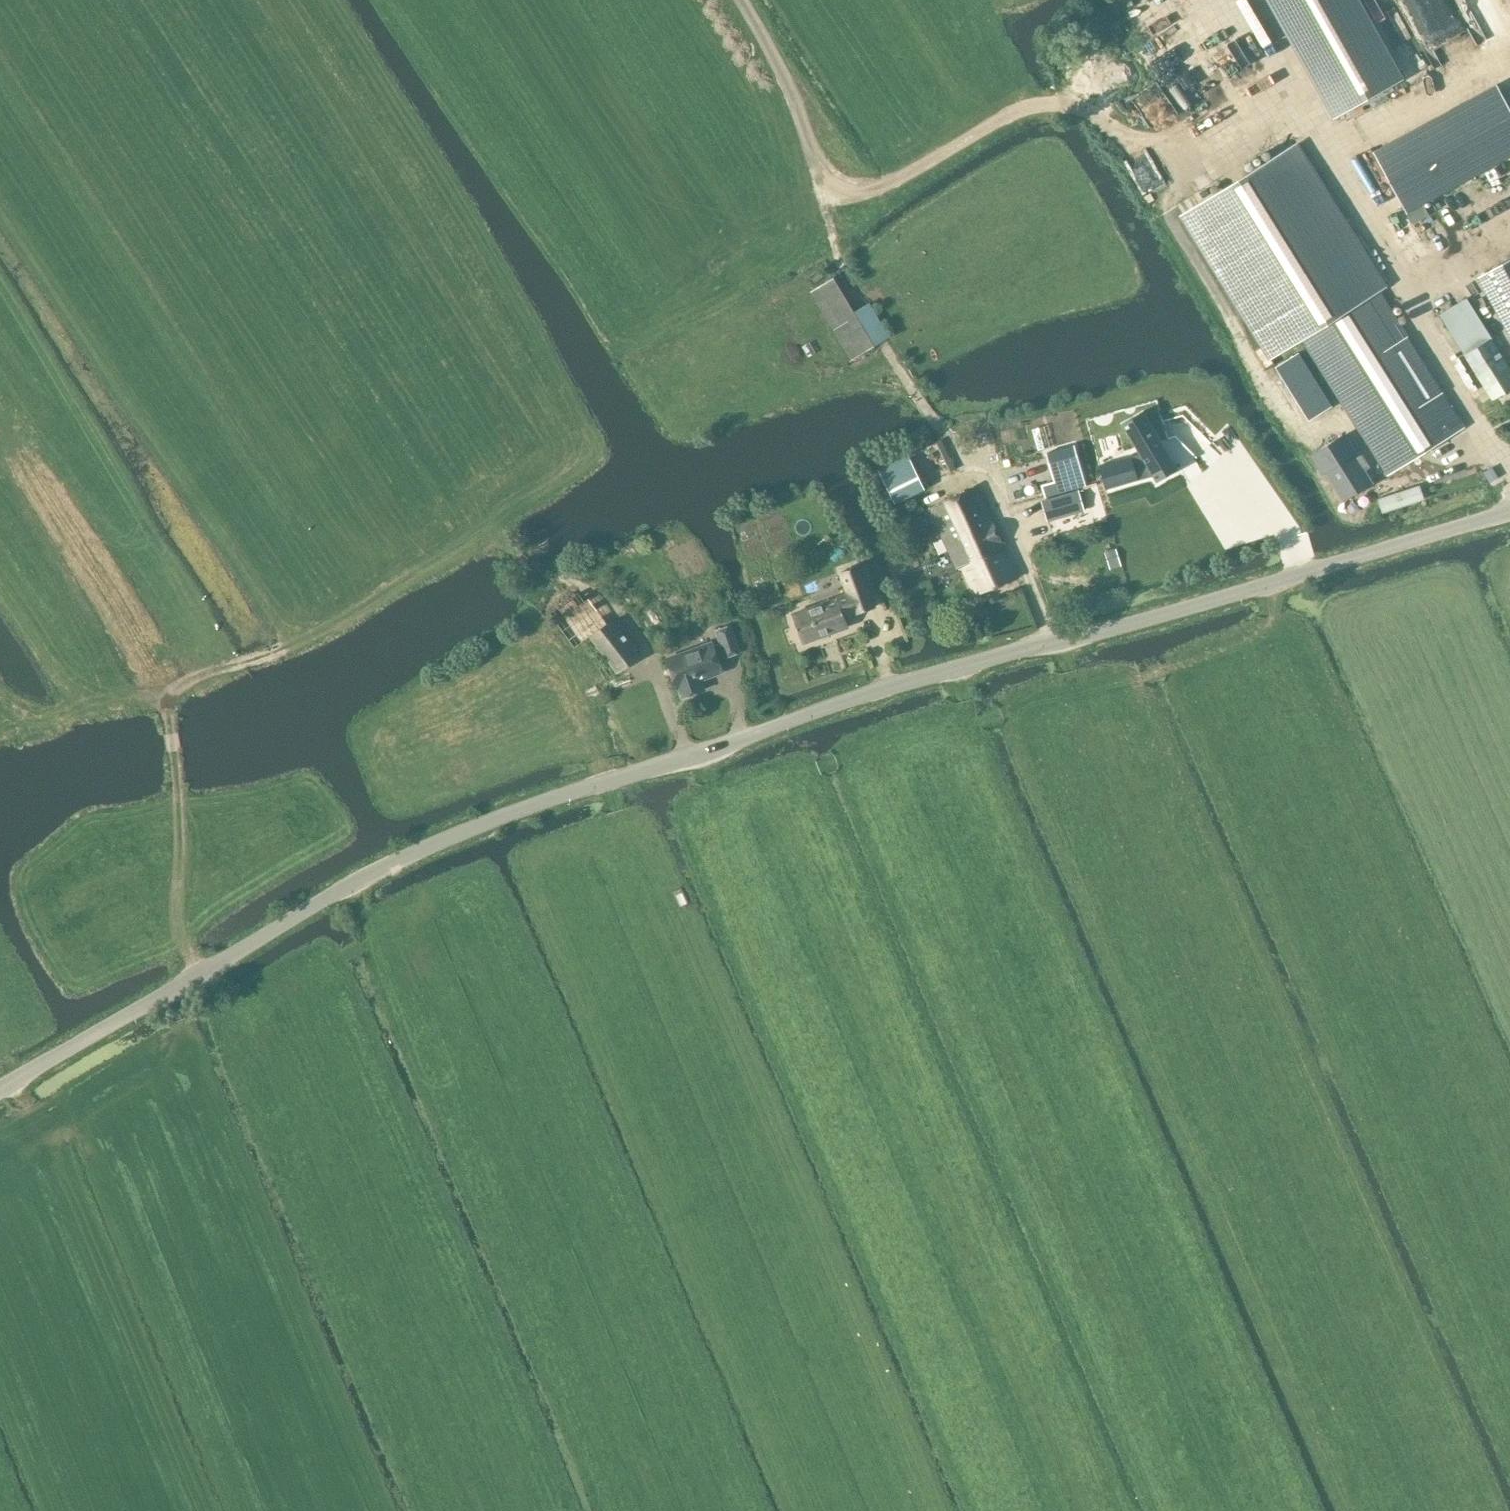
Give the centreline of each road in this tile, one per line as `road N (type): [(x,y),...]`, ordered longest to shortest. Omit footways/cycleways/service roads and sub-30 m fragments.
road 1 (tertiary): [(0,1087),(318,903),(495,819),(950,669),(1509,513)]
road 2 (track): [(821,179),(854,194),(885,187),(1019,110),(1047,103),(1080,103),(1125,137),(1166,145),(1285,75)]
road 3 (track): [(944,433),(842,274),(786,76),(741,0)]

